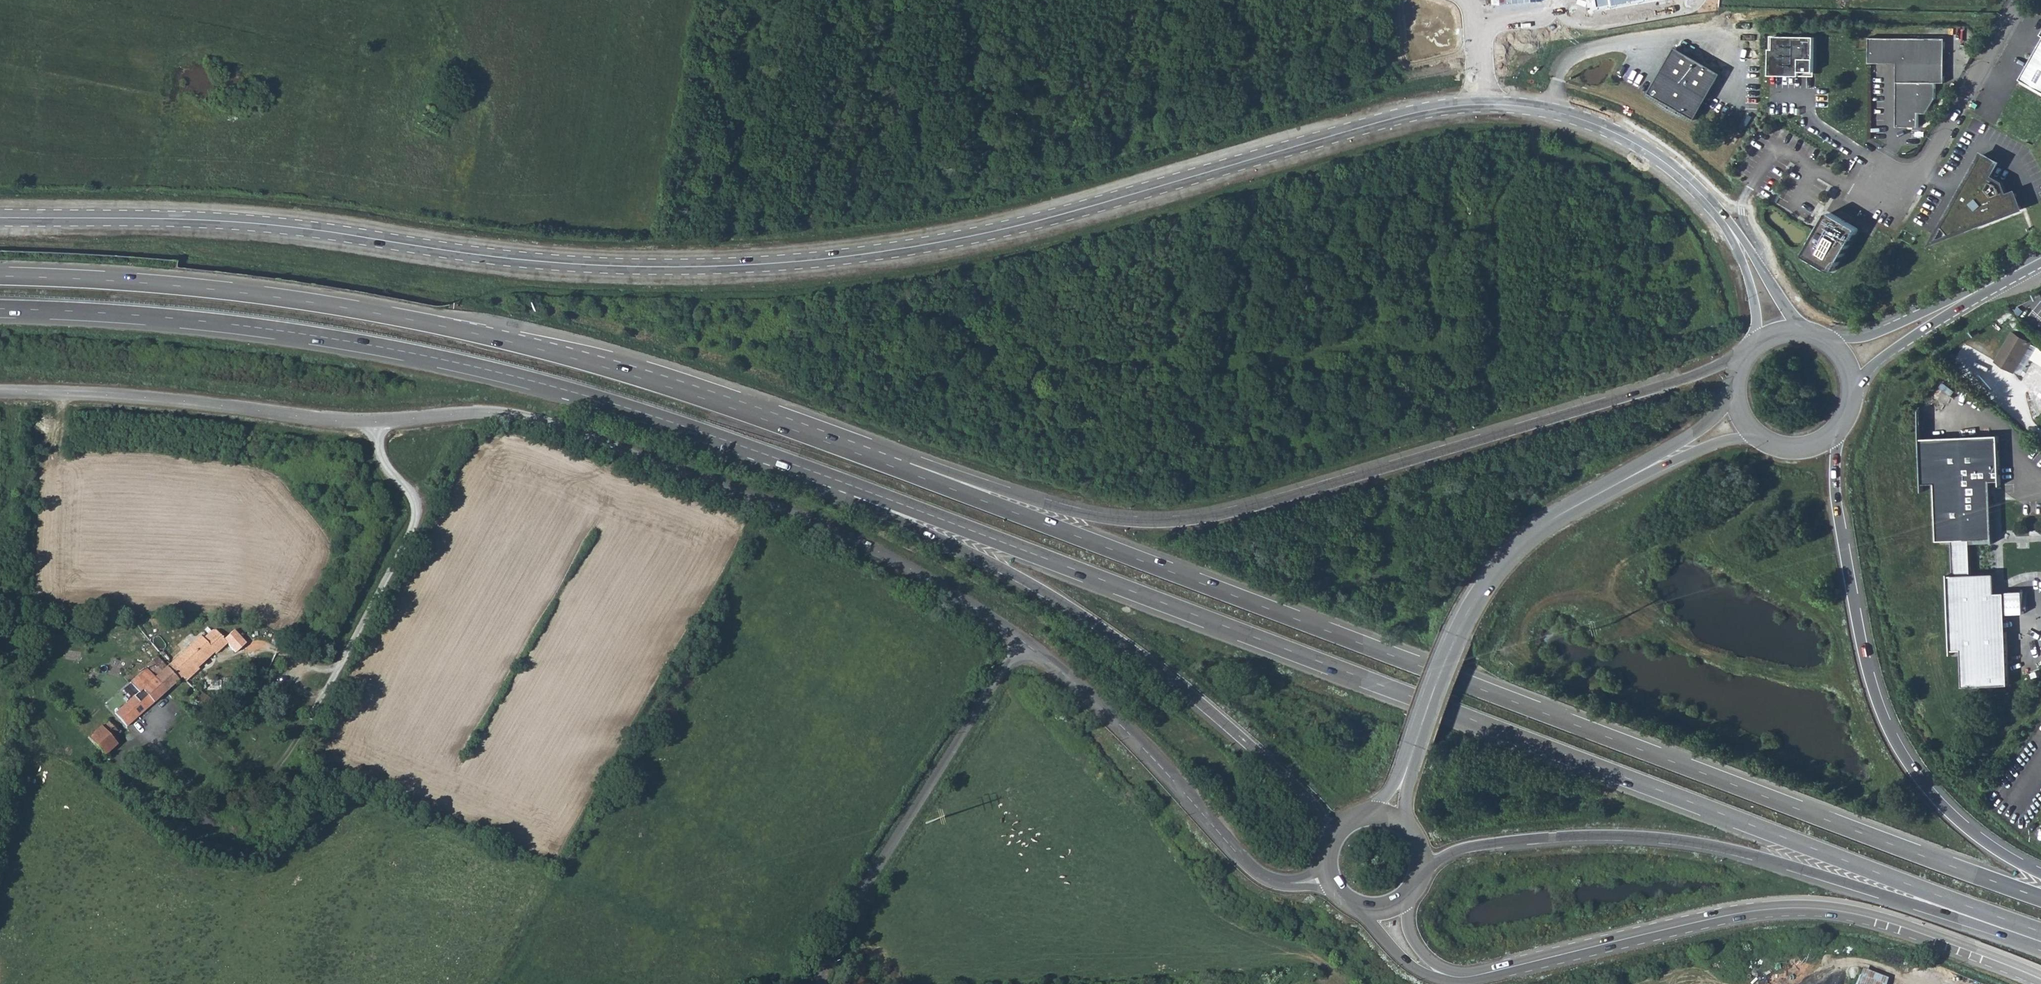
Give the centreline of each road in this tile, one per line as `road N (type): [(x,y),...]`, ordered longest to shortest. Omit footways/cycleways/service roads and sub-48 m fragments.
road 1 (tertiary): [(1728,225),(1652,154),(1598,128),(1504,106),(1413,114),(980,234),(776,263),(591,265),(222,221),(0,217)]
road 2 (trunk): [(842,483),(2040,932)]
road 3 (trunk): [(2040,898),(881,461)]
road 4 (trunk): [(881,461),(639,377),(444,327),(187,286),(0,276)]
road 5 (trunk): [(1748,361),(1198,521),(1139,524),(1053,509),(920,462),(881,461)]
road 6 (trunk): [(0,308),(205,321),(435,358),(614,404),(842,483)]
road 7 (tertiary): [(1023,639),(841,532),(527,416),(376,421)]
road 8 (trunk): [(1422,870),(1455,852),(1501,842),(1601,835),(1683,841),(1773,860),(2040,945)]
road 9 (tertiary): [(2040,979),(1888,925),(1810,910),(1688,922),(1457,981),(1437,978)]
road 10 (trunk): [(842,483),(863,504),(1073,610),(1190,691),(1314,802),(1333,833)]
road 11 (trunk): [(2040,875),(1964,826),(1912,765),(1874,690),(1837,507),(1836,432)]
road 12 (tertiary): [(1324,881),(1269,882),(1243,862),(1111,714),(1023,639)]
road 13 (unclassified): [(1023,639),(817,983)]
road 14 (tertiary): [(376,421),(196,400),(0,394)]
road 15 (tertiary): [(1610,487),(1551,519),(1497,563),(1466,612),(1417,741)]
road 16 (residential): [(376,421),(380,457),(418,505),(416,527),(321,700)]
road 17 (residential): [(1877,183),(1906,198),(2019,0)]
road 18 (tertiary): [(1738,391),(1691,440),(1610,487)]
road 19 (tertiary): [(1976,291),(1872,335),(1827,342)]
road 20 (tertiary): [(1610,487),(1757,436)]
road 21 (tertiary): [(1853,386),(1976,291)]
road 22 (tertiary): [(1809,335),(1728,225)]
road 23 (track): [(321,700),(264,783),(237,799)]
road 24 (tertiary): [(1728,225),(1754,300),(1758,348)]

